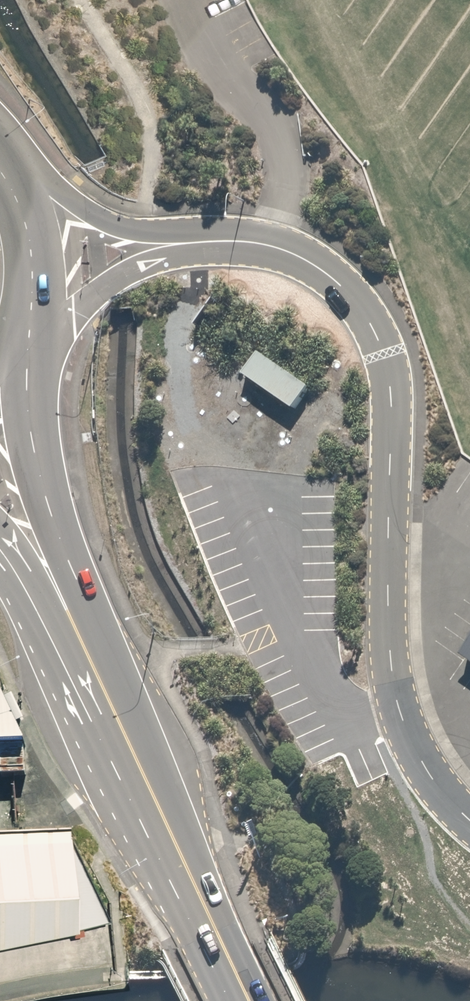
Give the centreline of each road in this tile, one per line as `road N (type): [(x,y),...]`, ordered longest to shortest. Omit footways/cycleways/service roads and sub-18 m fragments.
road 1 (unclassified): [(241,242),(288,252),(328,275),(360,306),(380,344),(391,389),(388,593),(400,713),(432,780),(469,822)]
road 2 (secondary): [(241,1000),(89,665)]
road 3 (secondary): [(18,361),(27,437),(89,665)]
road 4 (unclassified): [(3,163),(129,233),(241,242)]
road 5 (unclassified): [(241,242),(138,266),(22,352)]
road 6 (primary): [(3,163),(35,247),(34,306),(22,352)]
road 7 (secondary): [(89,665),(0,547)]

